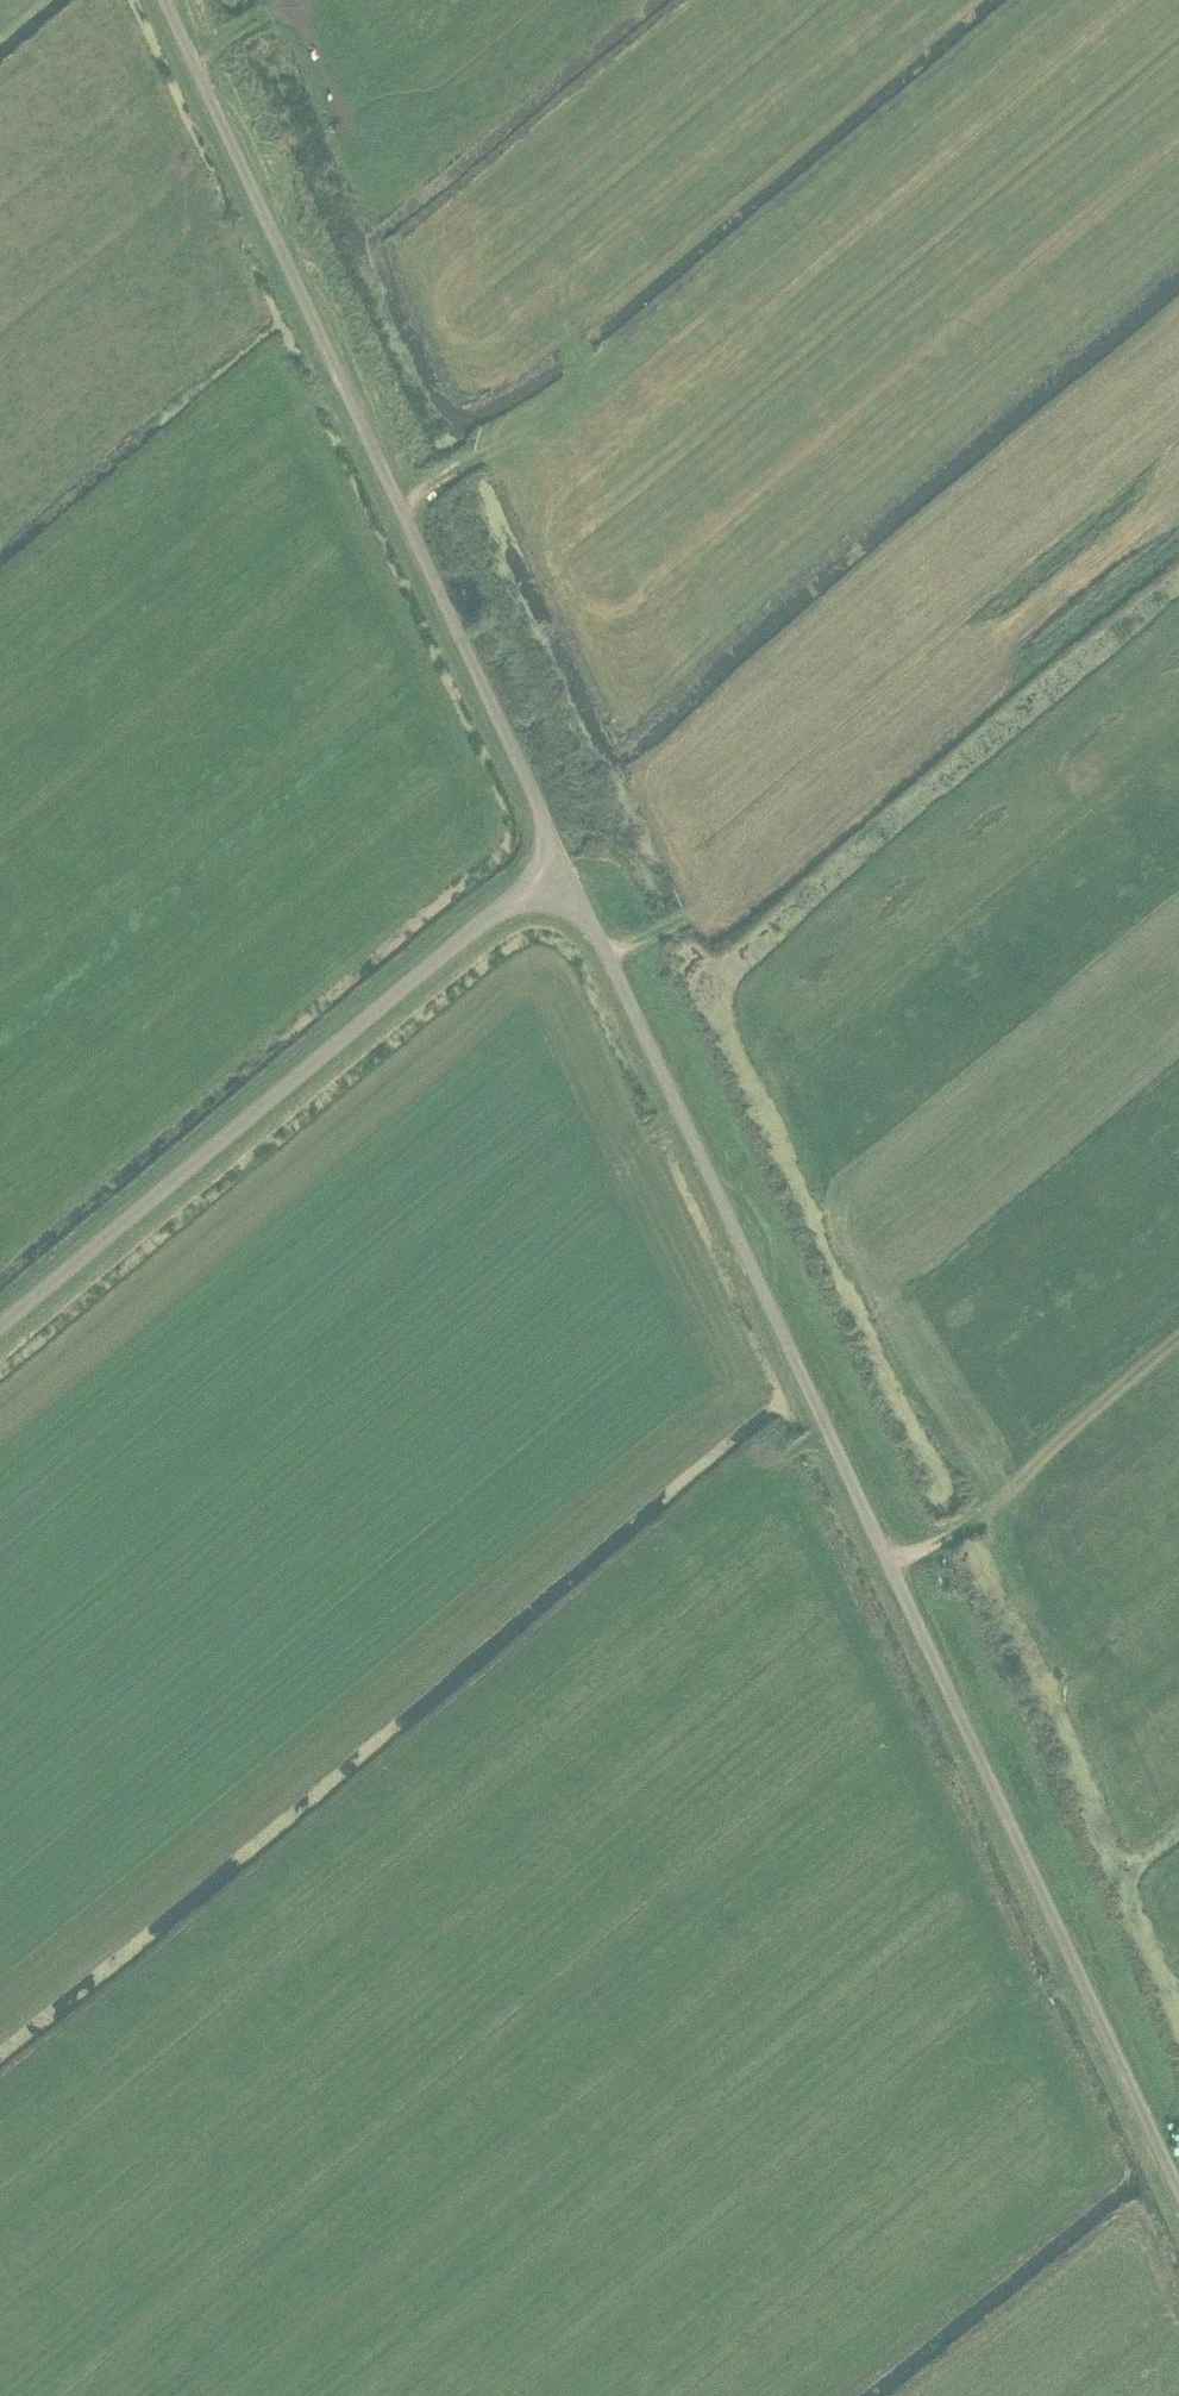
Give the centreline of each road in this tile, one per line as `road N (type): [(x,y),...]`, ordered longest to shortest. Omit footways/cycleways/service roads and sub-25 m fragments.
road 1 (unclassified): [(1178,2192),(600,941),(563,879)]
road 2 (unclassified): [(563,879),(537,803),(166,0)]
road 3 (unclassified): [(0,1334),(501,906),(563,879)]

